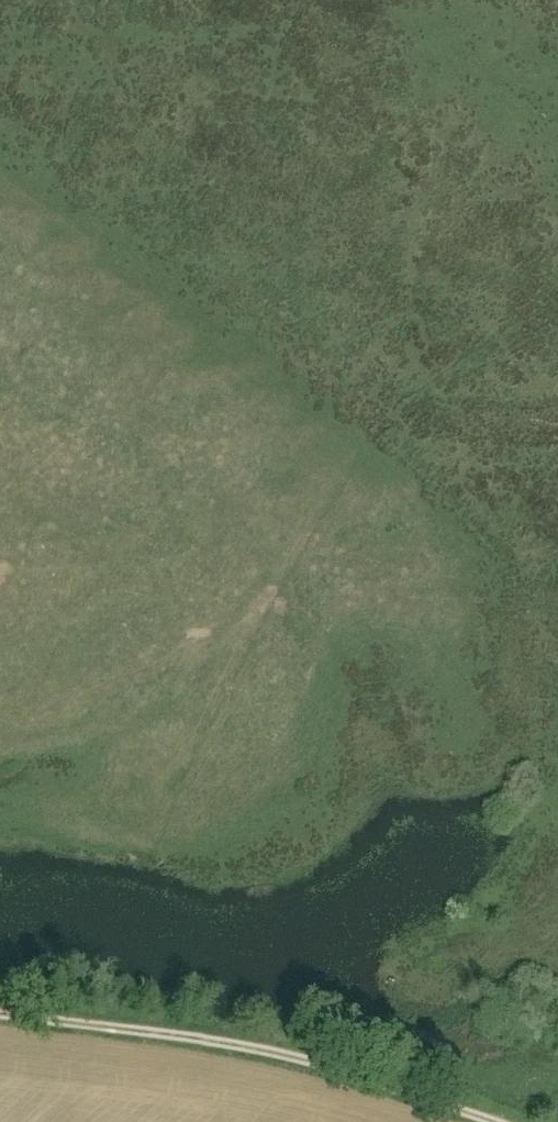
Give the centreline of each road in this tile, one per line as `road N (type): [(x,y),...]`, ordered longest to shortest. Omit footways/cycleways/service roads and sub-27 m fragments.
road 1 (track): [(517,1121),(368,1069),(237,1034),(0,998)]

